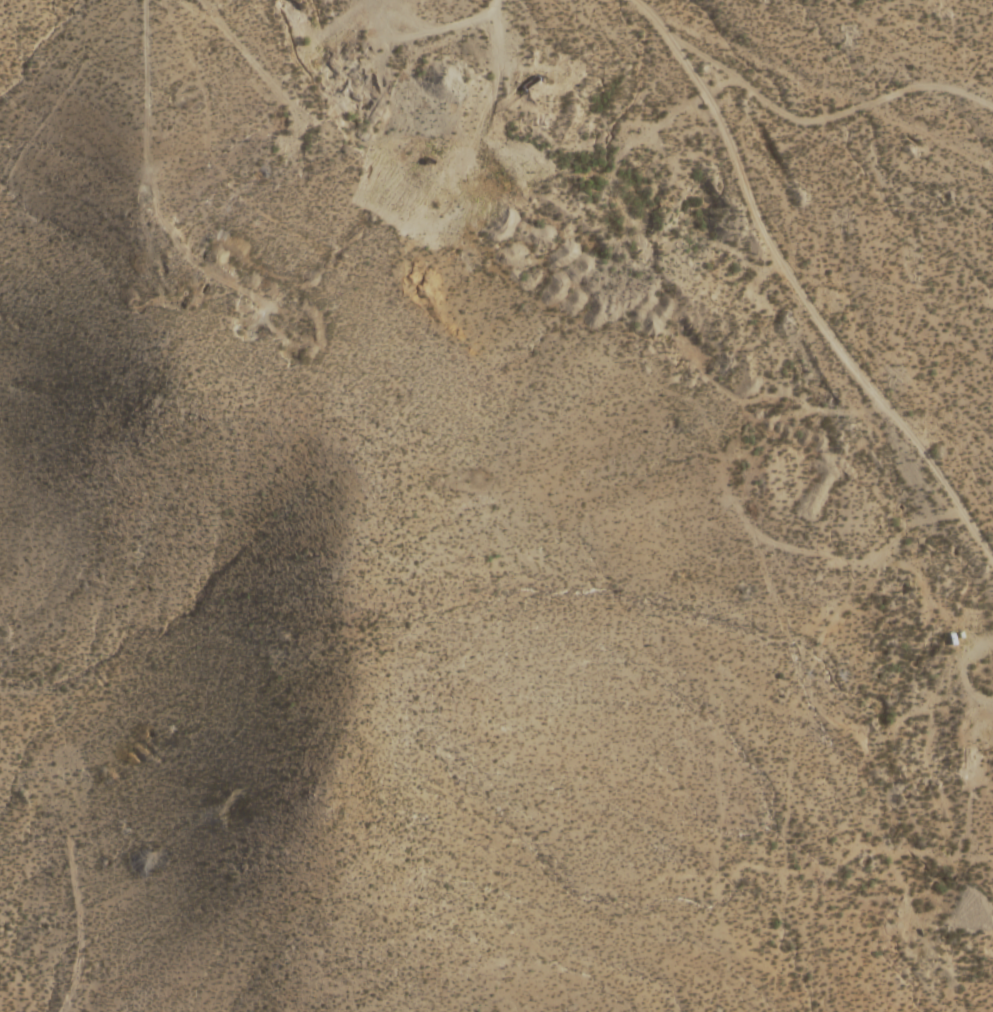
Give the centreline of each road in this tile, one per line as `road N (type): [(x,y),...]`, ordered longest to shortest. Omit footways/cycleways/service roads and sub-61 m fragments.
road 1 (residential): [(992,624),(970,613),(916,540),(801,546),(769,1011)]
road 2 (residential): [(992,573),(931,449),(790,267),(633,19)]
road 3 (residential): [(992,91),(734,50),(633,19),(610,0)]

